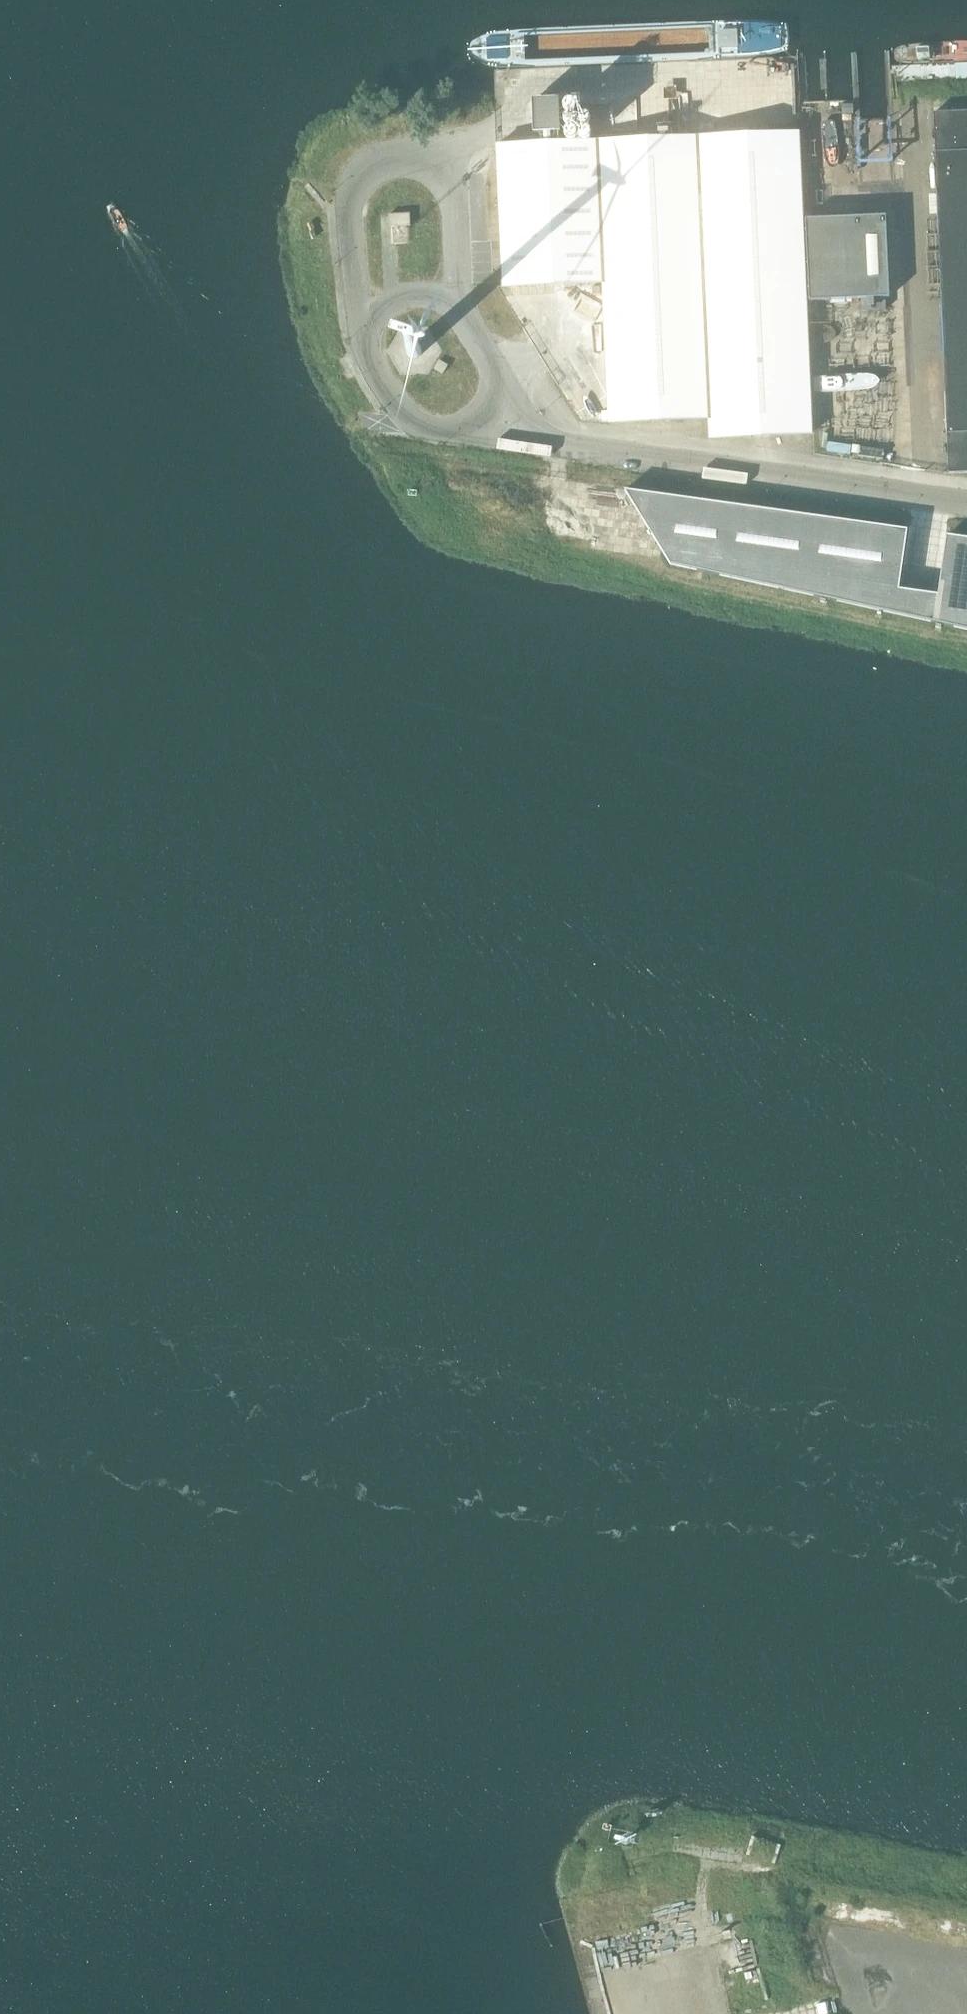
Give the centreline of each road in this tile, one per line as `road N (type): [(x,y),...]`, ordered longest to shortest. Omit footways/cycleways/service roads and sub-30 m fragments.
road 1 (unclassified): [(966,507),(553,447)]
road 2 (unclassified): [(460,297),(451,164),(407,156),(363,174),(348,208),(363,319)]
road 3 (unclassified): [(363,319),(369,353),(399,411),(426,426),(553,447)]
road 4 (unclassified): [(553,447),(460,297)]

